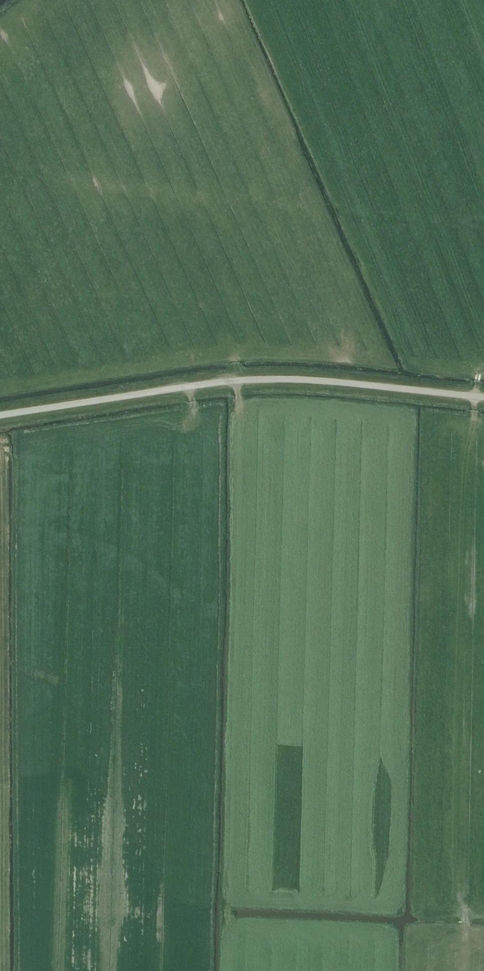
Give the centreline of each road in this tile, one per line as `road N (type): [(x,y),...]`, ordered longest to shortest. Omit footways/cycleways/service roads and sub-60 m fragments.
road 1 (unclassified): [(483,398),(309,379),(230,381),(0,416)]

